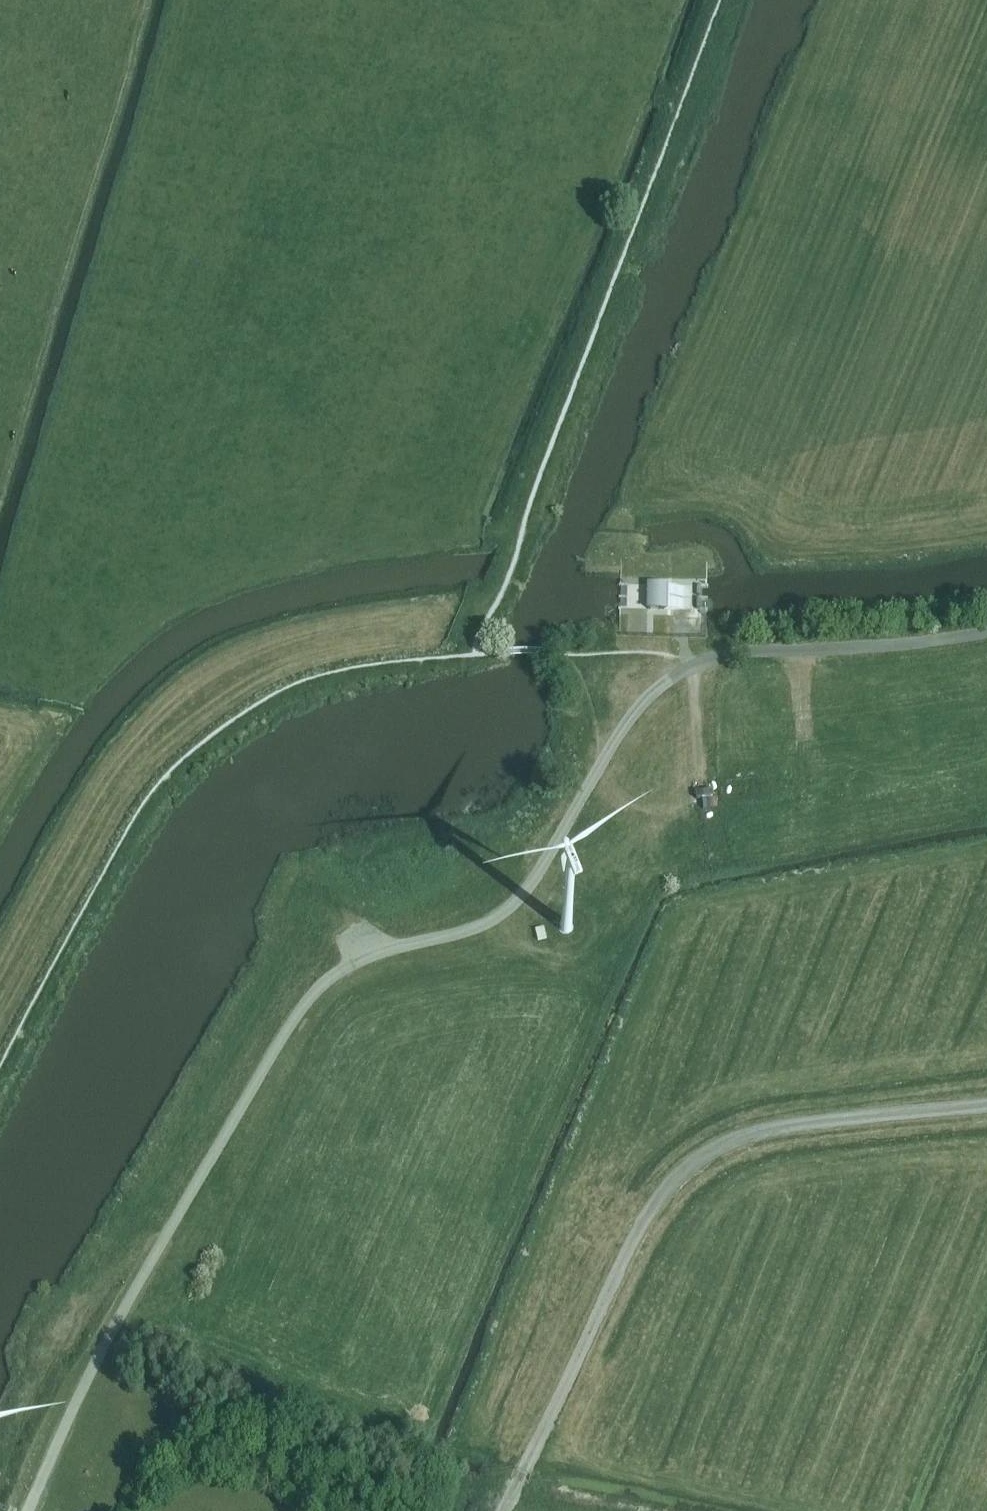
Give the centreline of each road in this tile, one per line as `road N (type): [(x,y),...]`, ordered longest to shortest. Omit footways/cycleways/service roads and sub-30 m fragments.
road 1 (unclassified): [(28,1510),(139,1283),(318,987),(345,965),(507,910),(633,714),(683,671),(742,650),(986,631)]

